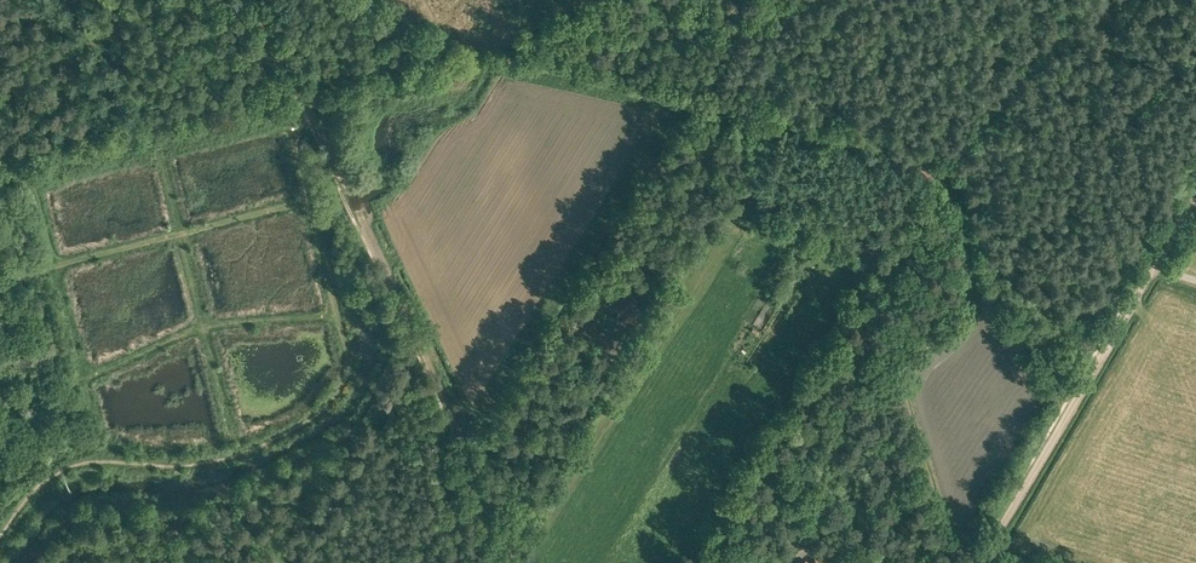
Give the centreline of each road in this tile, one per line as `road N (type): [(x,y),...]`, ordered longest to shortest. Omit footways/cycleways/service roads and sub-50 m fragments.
road 1 (track): [(25,162),(475,64),(504,36)]
road 2 (track): [(1195,194),(976,562)]
road 3 (track): [(521,562),(410,326)]
road 4 (track): [(410,326),(317,123)]
road 5 (track): [(317,123),(257,0)]

